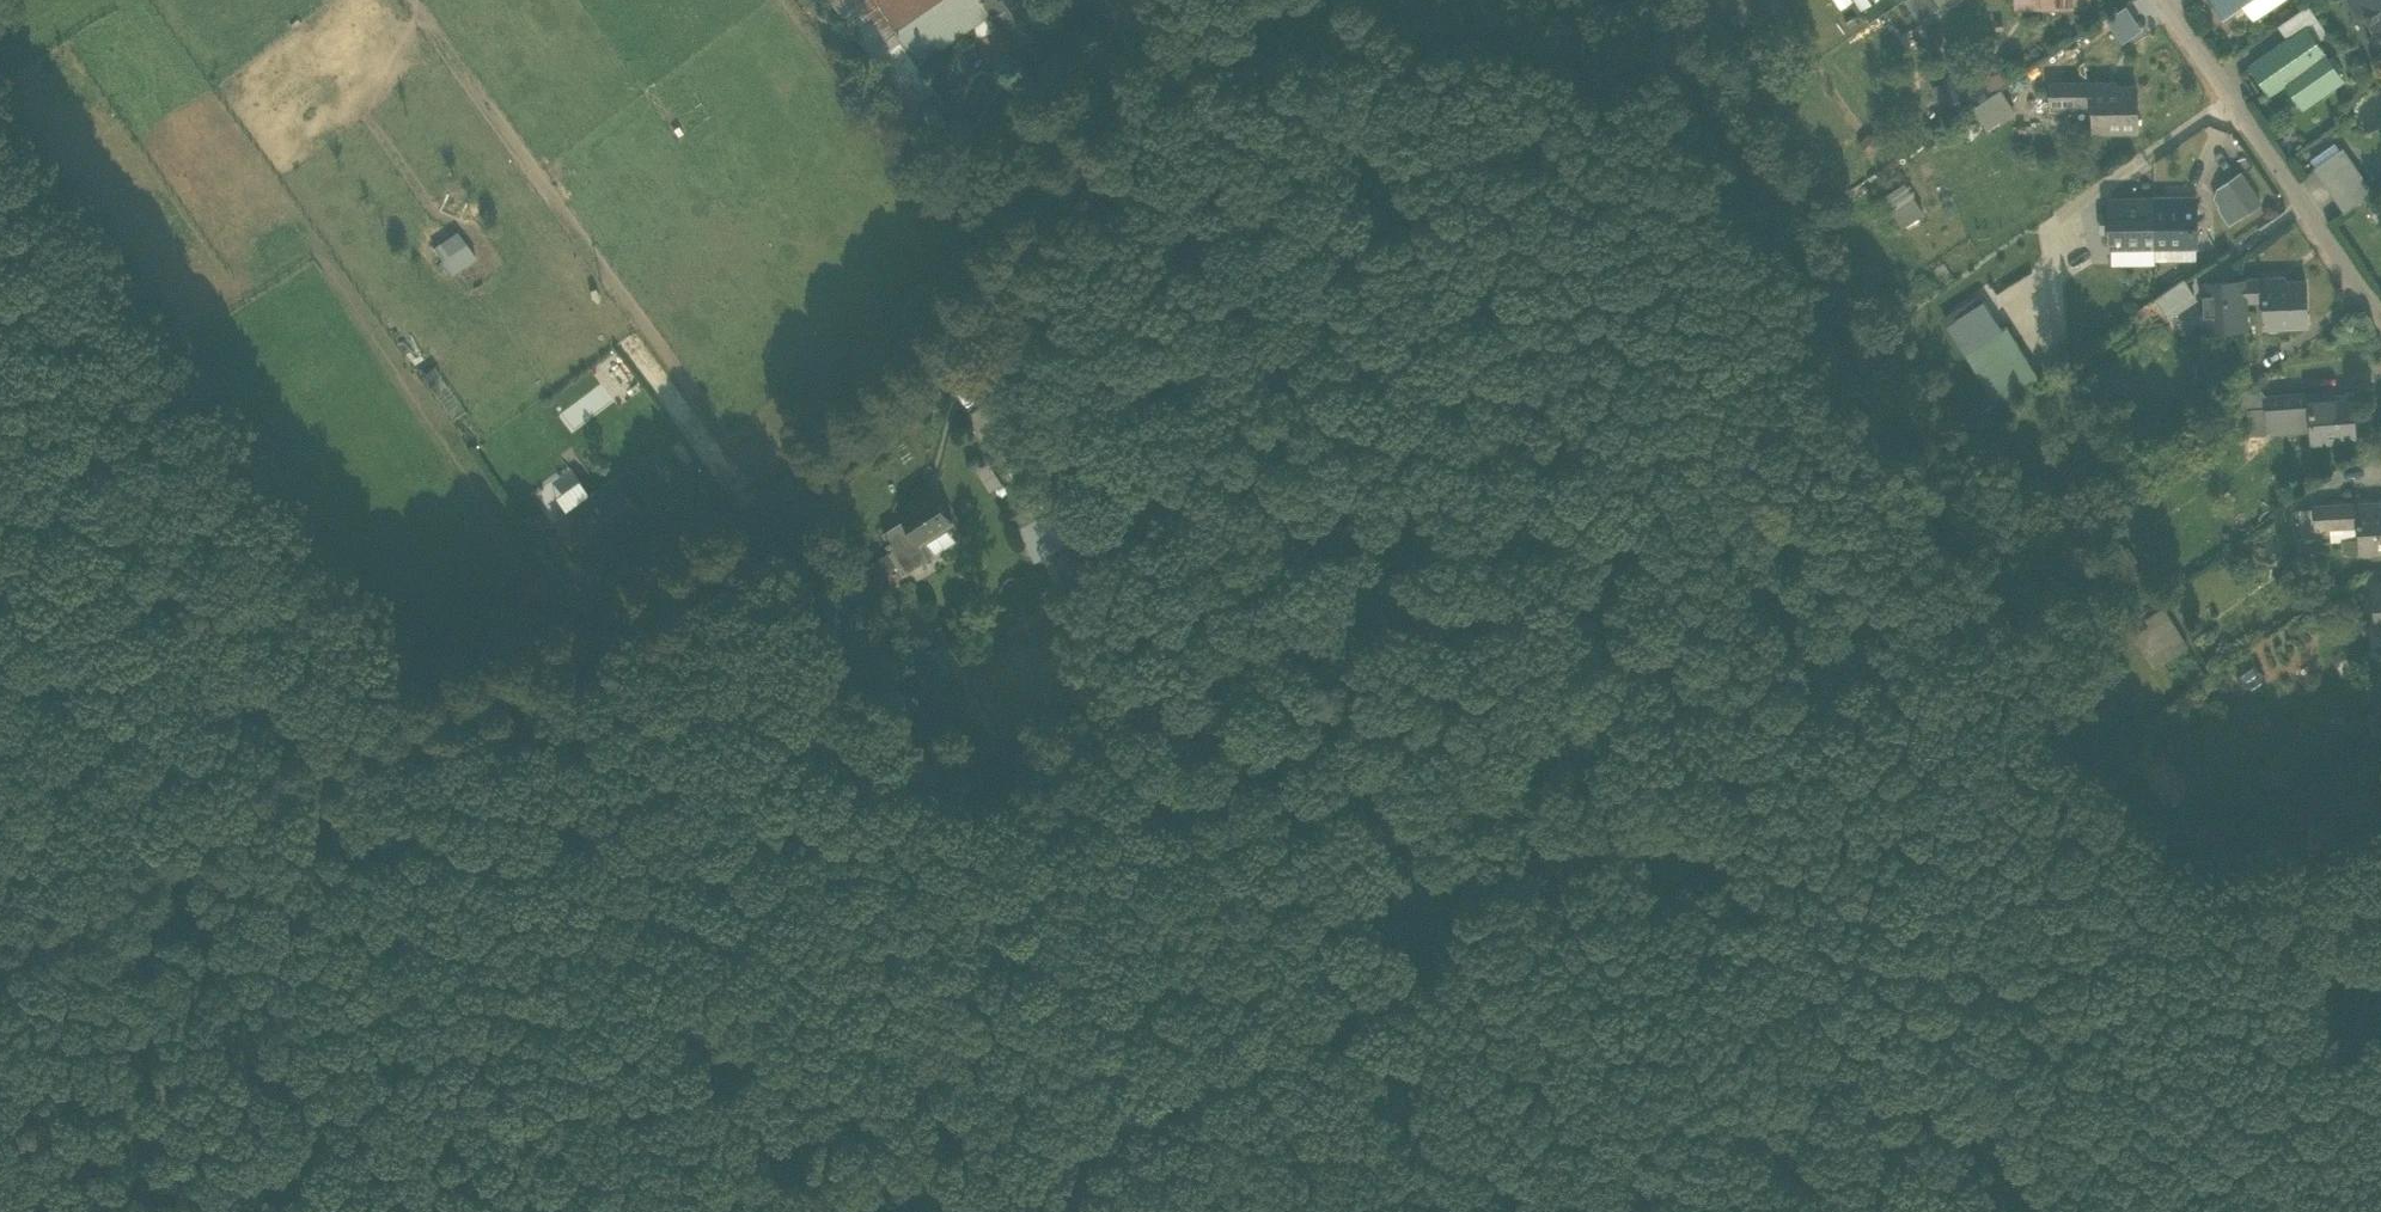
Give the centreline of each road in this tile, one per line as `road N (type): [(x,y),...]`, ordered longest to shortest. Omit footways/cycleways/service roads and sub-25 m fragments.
road 1 (residential): [(0,949),(280,779),(656,611),(762,525),(949,353),(1089,150),(1152,0)]
road 2 (residential): [(2380,318),(2163,0)]

